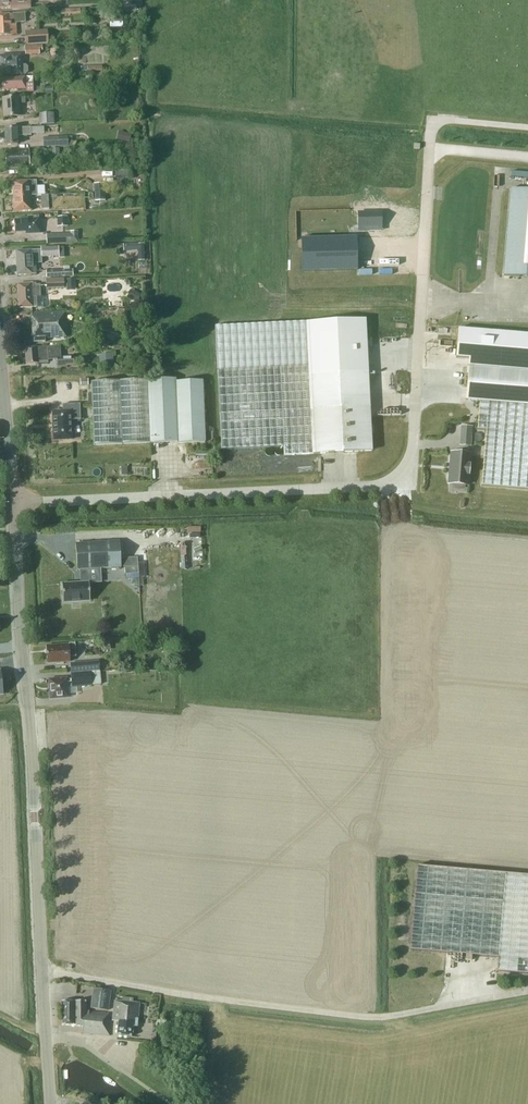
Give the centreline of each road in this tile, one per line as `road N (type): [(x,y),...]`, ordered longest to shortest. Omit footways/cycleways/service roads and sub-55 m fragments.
road 1 (unclassified): [(13,502),(404,478),(431,121)]
road 2 (tertiary): [(51,1103),(13,502)]
road 3 (tertiary): [(13,502),(0,328)]

